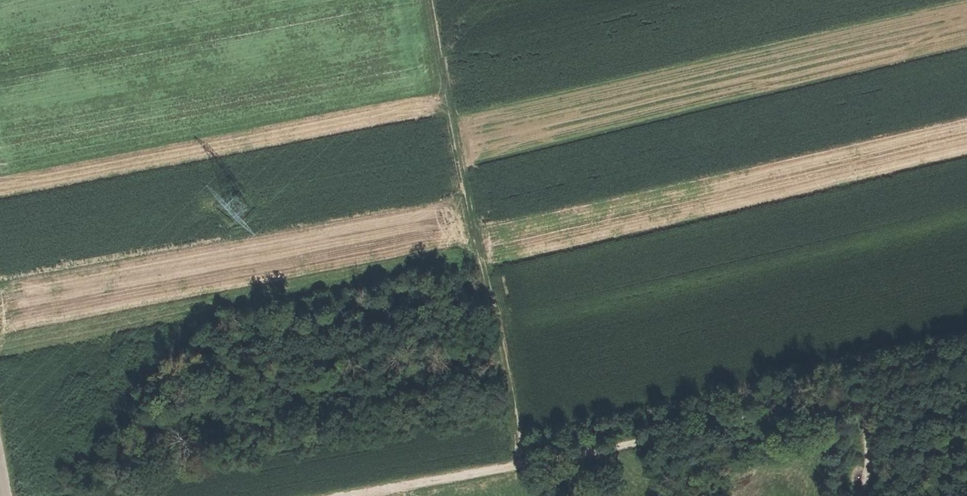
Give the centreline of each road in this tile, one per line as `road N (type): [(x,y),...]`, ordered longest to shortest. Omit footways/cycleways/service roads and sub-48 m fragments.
road 1 (track): [(348,495),(966,369)]
road 2 (track): [(524,463),(433,0)]

